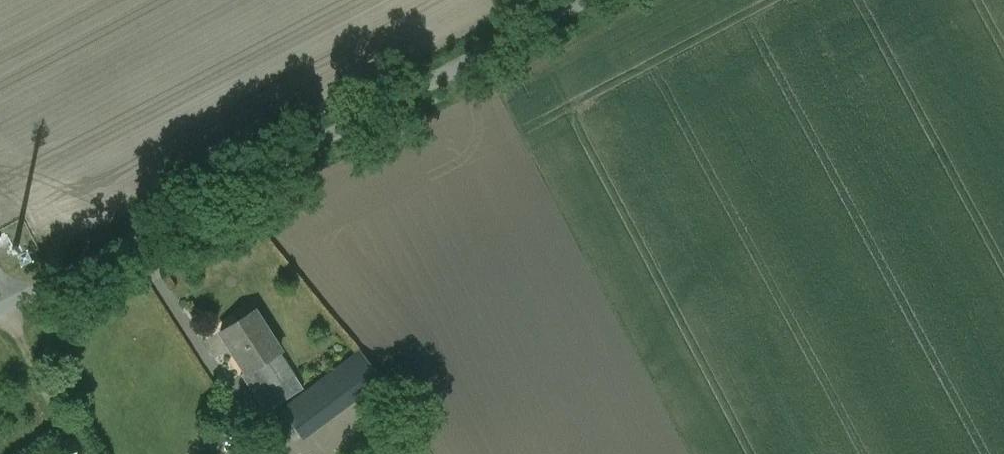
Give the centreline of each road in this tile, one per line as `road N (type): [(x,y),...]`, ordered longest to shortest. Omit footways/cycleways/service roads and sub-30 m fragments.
road 1 (unclassified): [(591,0),(0,312)]

